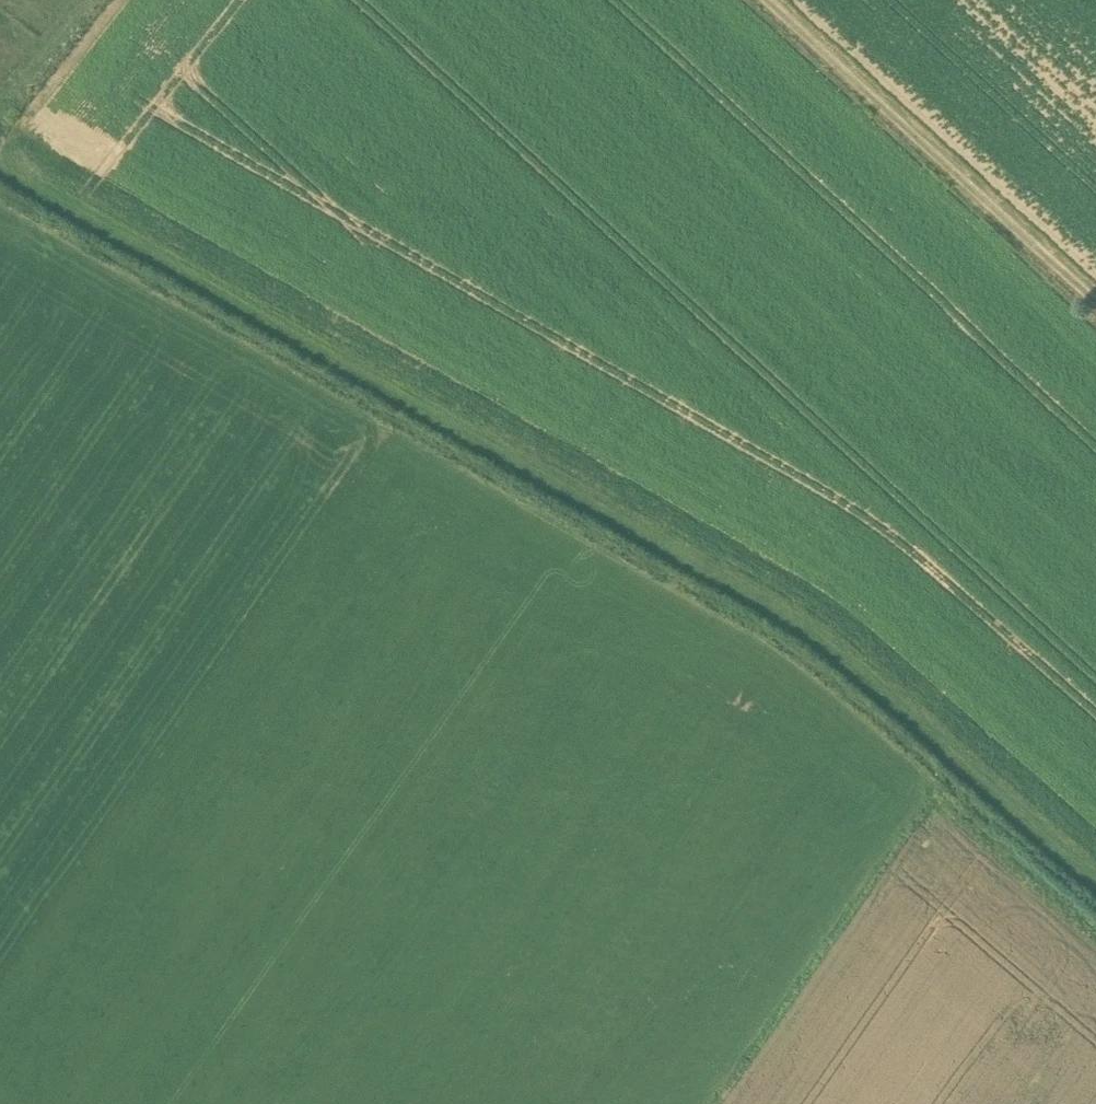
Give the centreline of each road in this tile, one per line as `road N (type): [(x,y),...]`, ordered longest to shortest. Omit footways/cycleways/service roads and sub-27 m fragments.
road 1 (track): [(766,0),(1095,302)]

